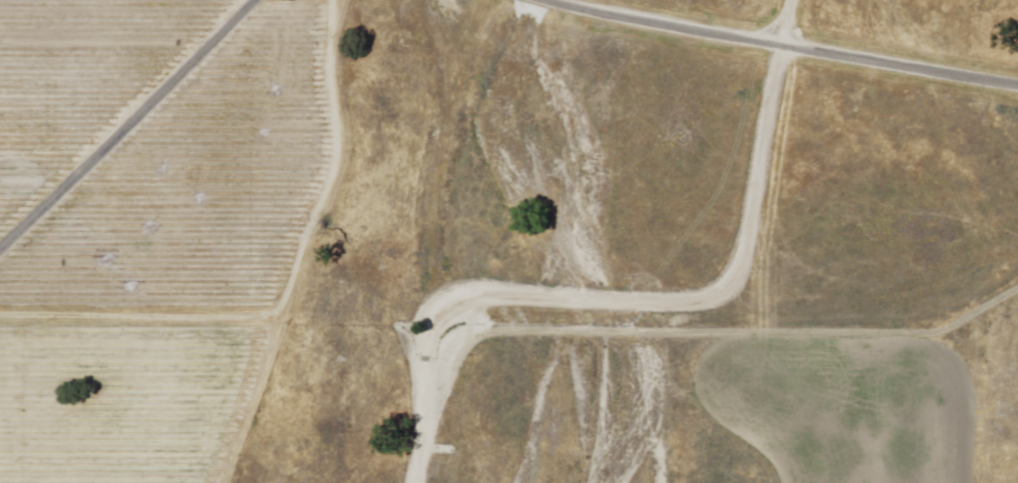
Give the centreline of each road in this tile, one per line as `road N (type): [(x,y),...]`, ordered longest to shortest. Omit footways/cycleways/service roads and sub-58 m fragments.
road 1 (residential): [(418,482),(429,336),(444,312),(505,293),(678,304),(709,296),(735,276),(790,0)]
road 2 (track): [(426,417),(469,342),(489,333),(921,336),(1017,288)]

